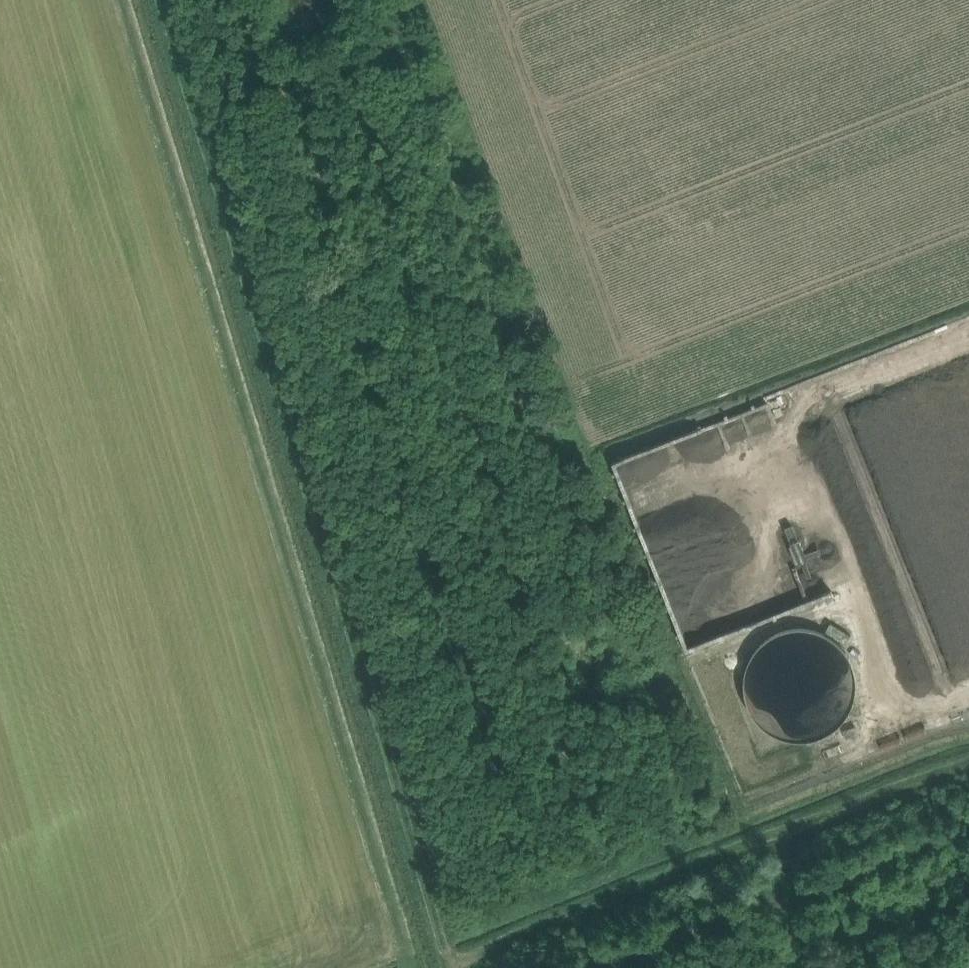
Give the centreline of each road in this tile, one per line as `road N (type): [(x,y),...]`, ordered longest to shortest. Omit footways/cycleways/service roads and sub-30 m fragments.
road 1 (track): [(436,940),(157,0)]
road 2 (track): [(968,732),(436,940)]

